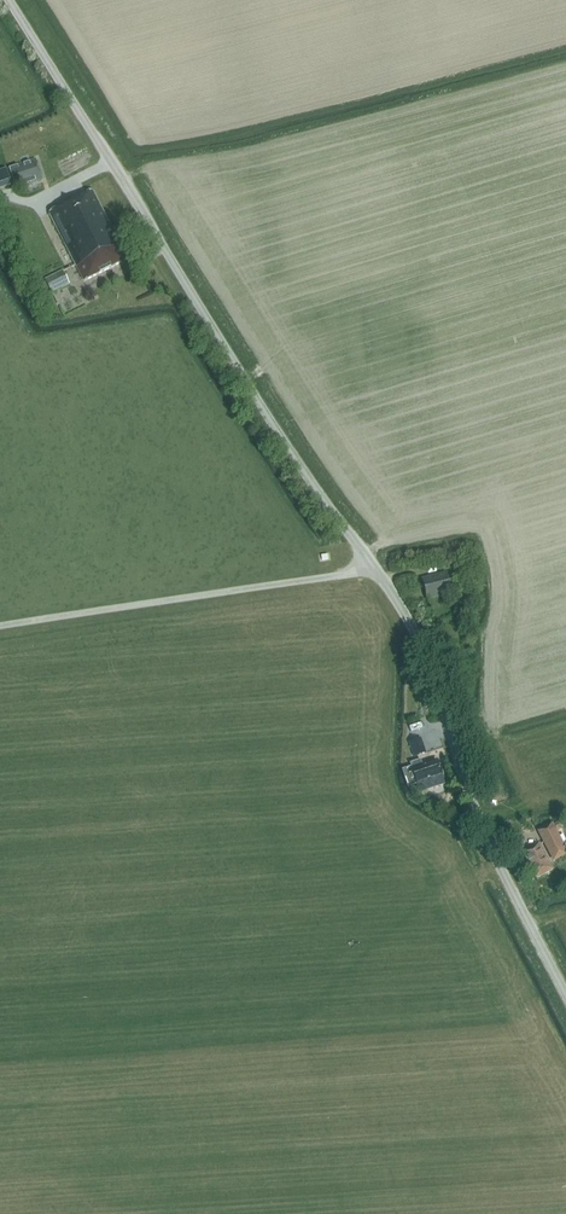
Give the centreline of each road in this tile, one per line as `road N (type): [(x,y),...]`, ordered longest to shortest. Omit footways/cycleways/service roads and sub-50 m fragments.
road 1 (unclassified): [(372,563),(277,433),(8,0)]
road 2 (unclassified): [(565,996),(472,803),(418,637),(372,563)]
road 3 (unclassified): [(372,563),(345,574),(0,626)]

